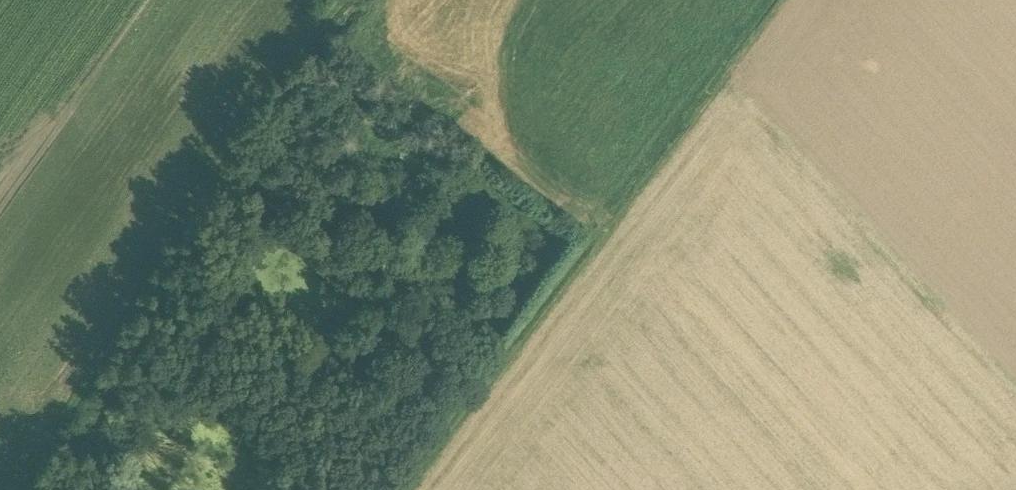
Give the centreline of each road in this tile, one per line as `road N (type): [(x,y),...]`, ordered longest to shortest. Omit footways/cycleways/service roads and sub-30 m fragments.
road 1 (track): [(419,489),(799,0)]
road 2 (track): [(361,0),(316,55),(56,489)]

